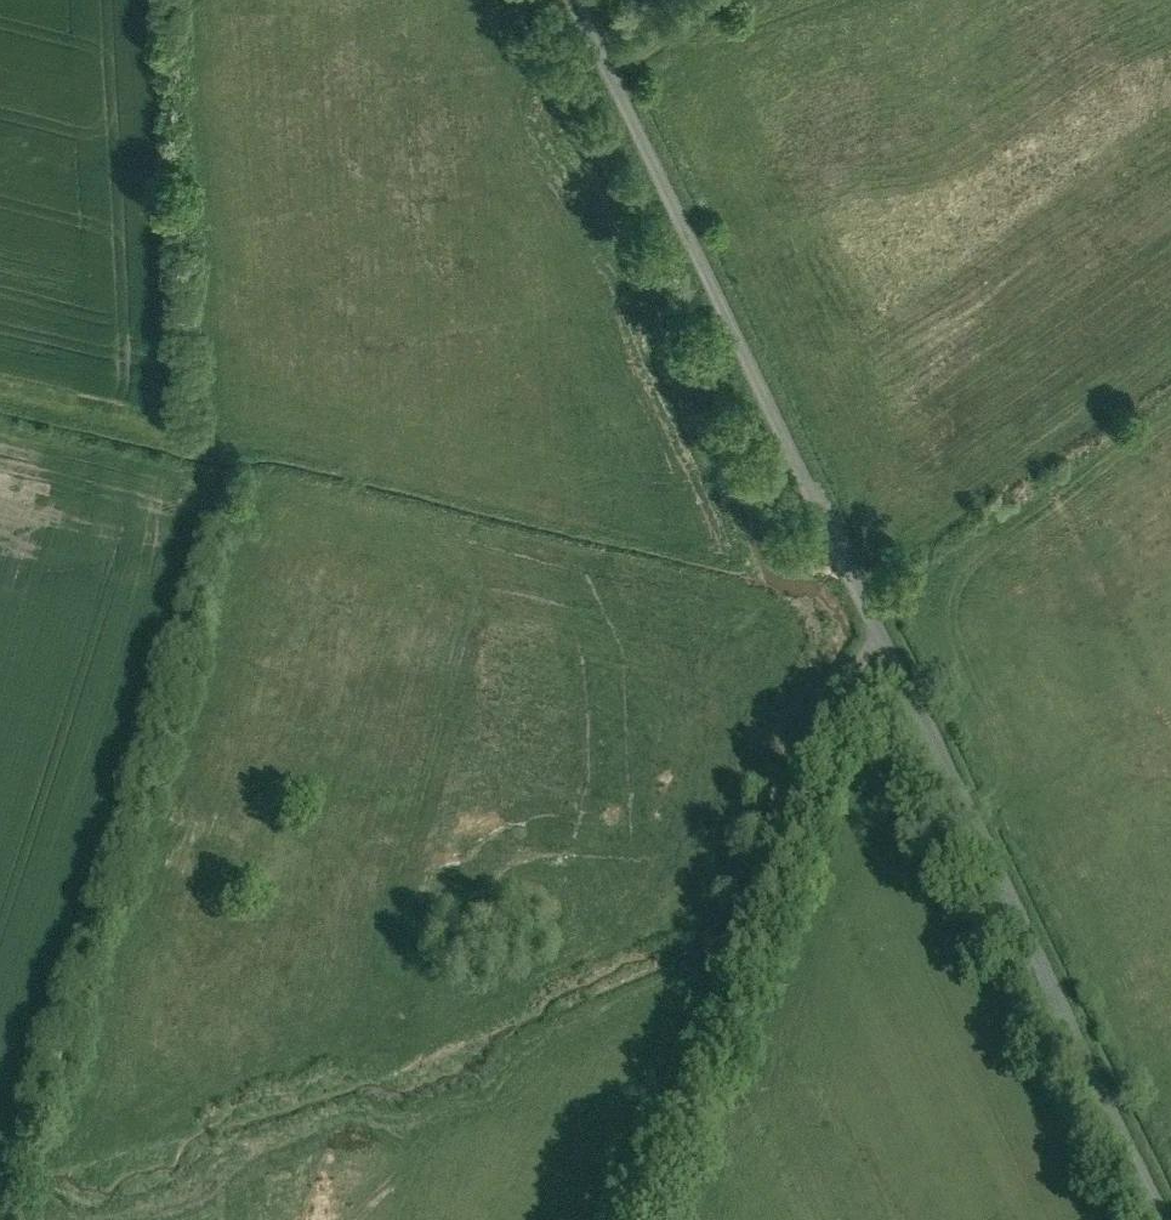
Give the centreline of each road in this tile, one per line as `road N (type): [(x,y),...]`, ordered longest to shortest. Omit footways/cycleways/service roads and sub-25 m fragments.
road 1 (track): [(1167,1219),(577,0)]
road 2 (track): [(887,638),(853,673),(625,1219)]

